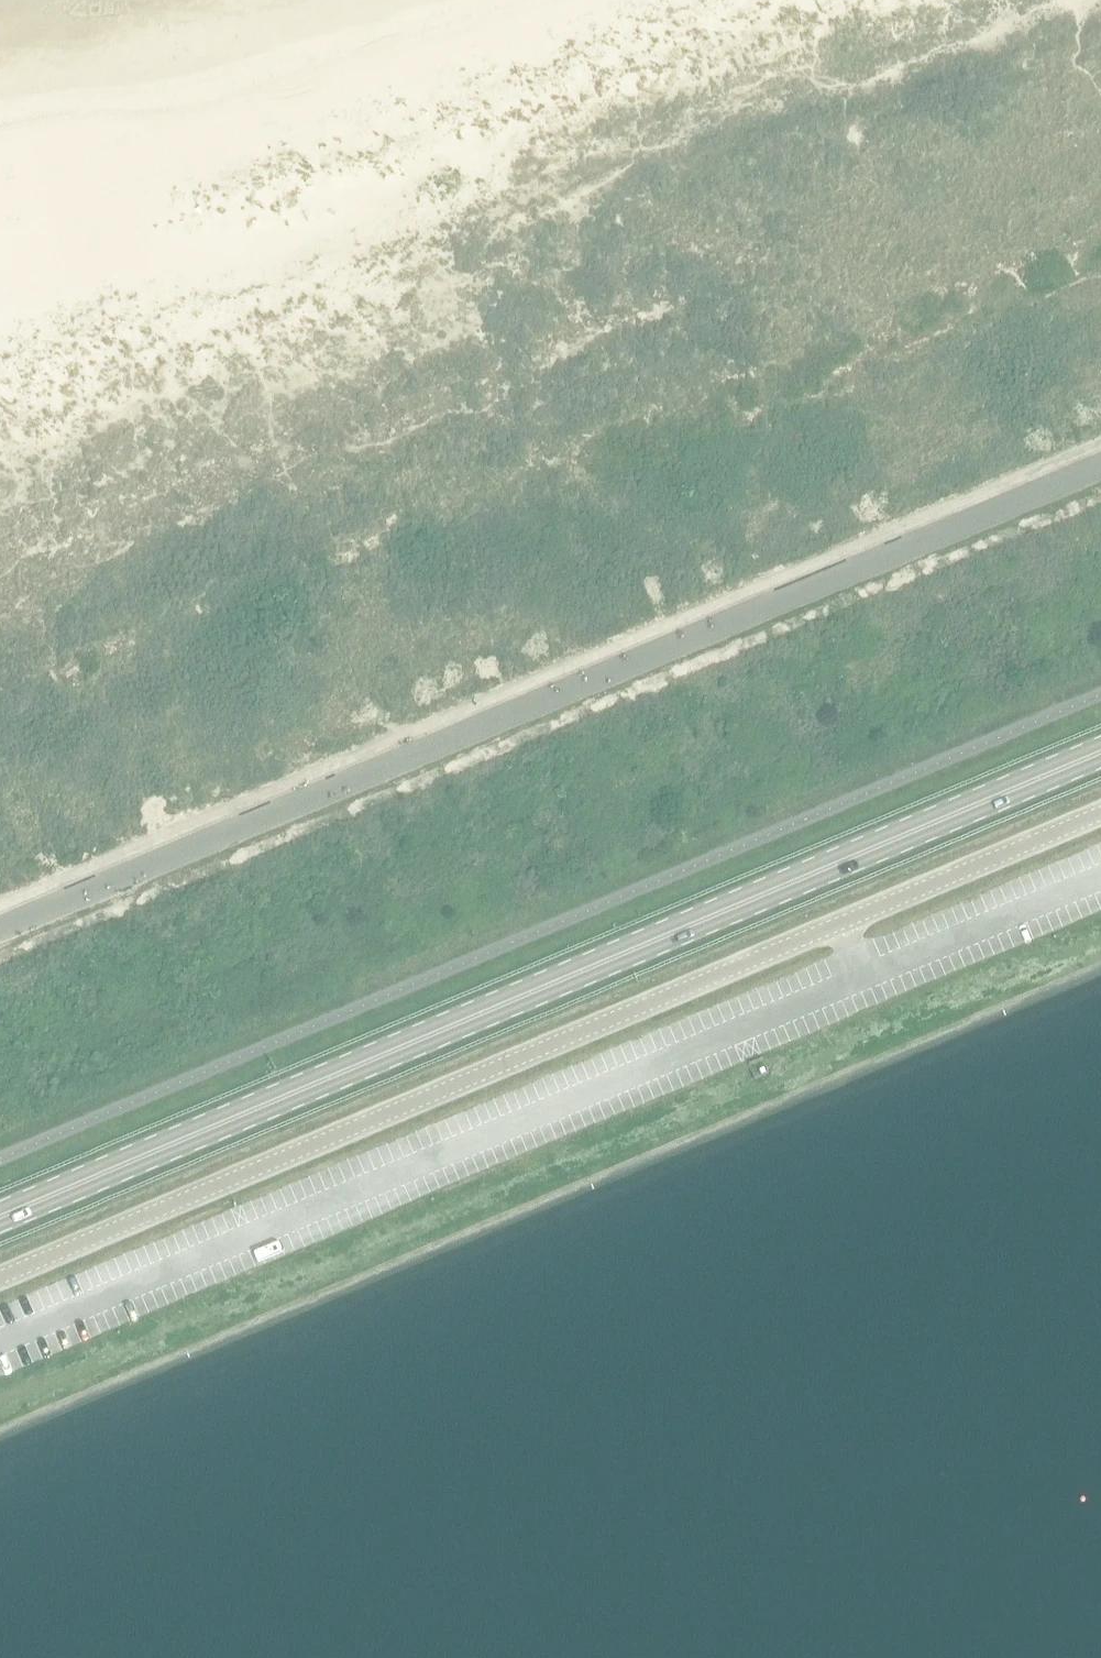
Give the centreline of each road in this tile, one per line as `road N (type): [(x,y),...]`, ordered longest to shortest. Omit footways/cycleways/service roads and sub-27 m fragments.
road 1 (unclassified): [(0,927),(1100,461)]
road 2 (tertiary): [(0,1278),(1100,815)]
road 3 (primary): [(1100,753),(31,1201)]

